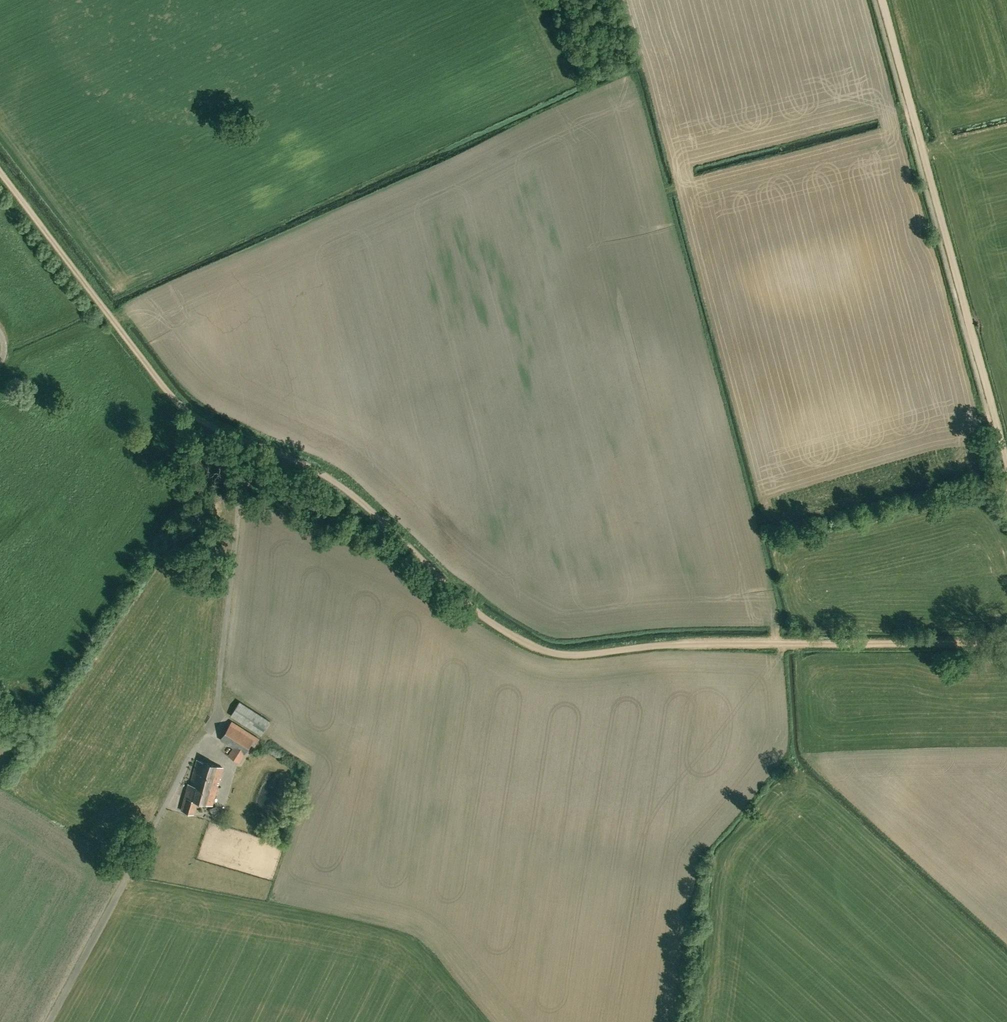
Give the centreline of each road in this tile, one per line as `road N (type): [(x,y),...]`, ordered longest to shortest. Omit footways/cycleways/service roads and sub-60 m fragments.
road 1 (track): [(1006,643),(675,644),(566,655),(513,637),(320,472),(192,416),(0,172)]
road 2 (track): [(883,0),(1006,462)]
road 3 (track): [(245,441),(214,736)]

